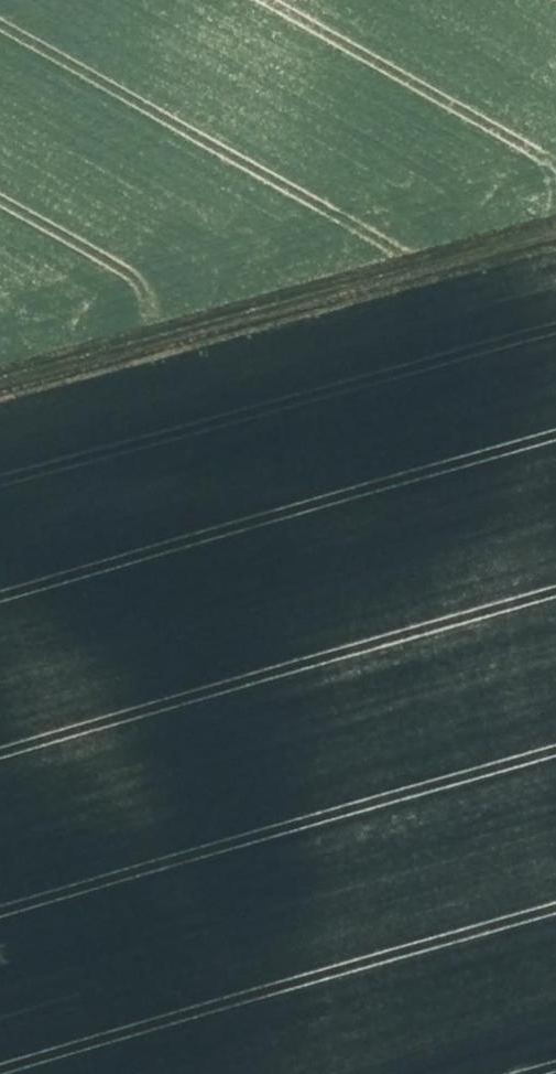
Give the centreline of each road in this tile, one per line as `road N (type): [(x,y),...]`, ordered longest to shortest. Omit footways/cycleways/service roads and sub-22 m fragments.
road 1 (track): [(0,383),(555,234)]

